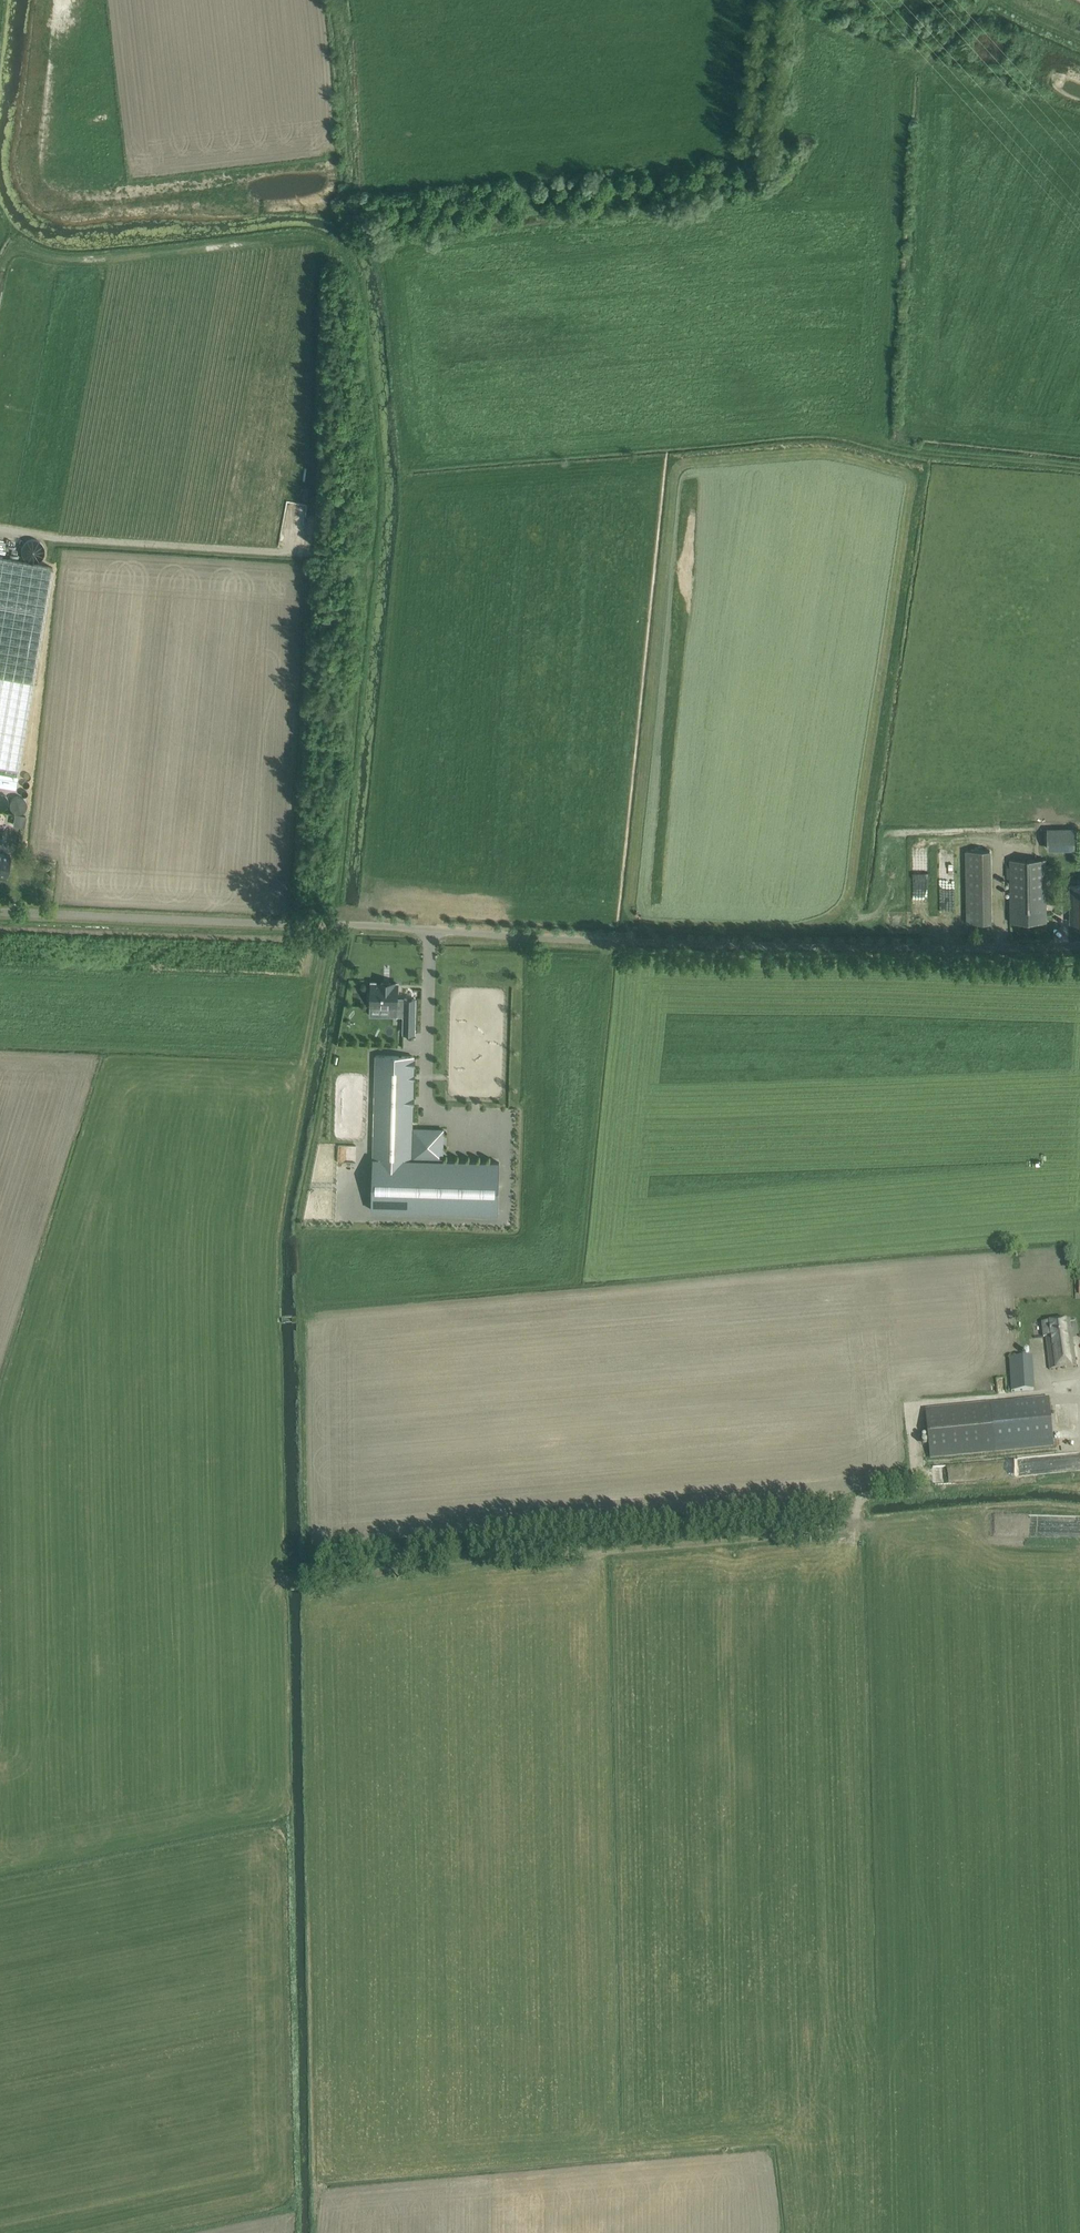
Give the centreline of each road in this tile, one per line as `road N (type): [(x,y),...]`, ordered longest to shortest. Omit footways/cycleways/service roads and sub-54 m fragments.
road 1 (unclassified): [(1079,946),(578,939),(0,911)]

